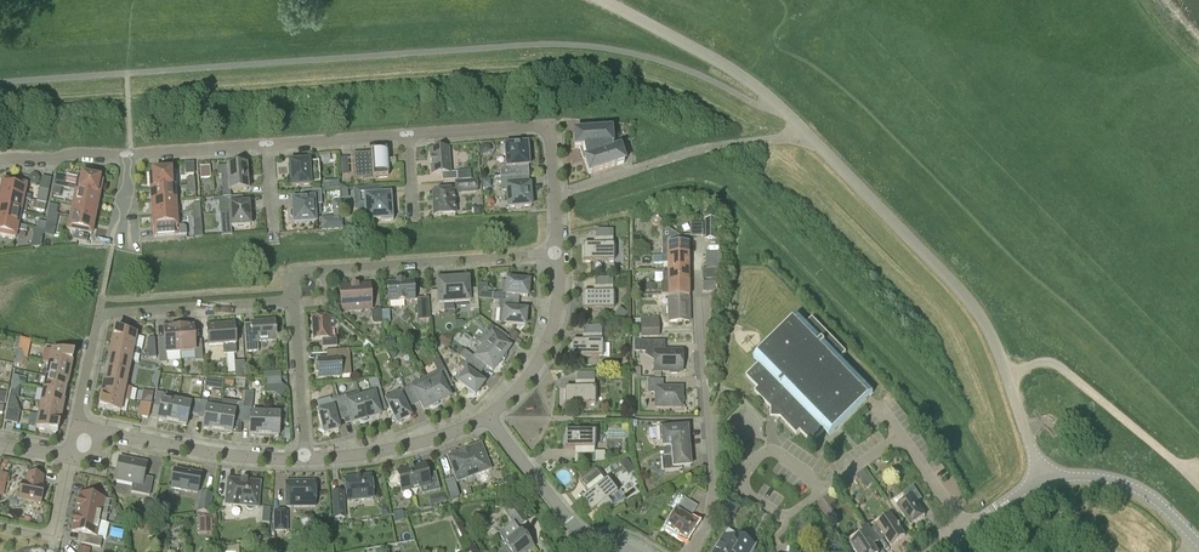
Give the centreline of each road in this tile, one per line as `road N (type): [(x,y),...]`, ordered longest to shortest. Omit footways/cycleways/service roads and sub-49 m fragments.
road 1 (unclassified): [(1042,480),(978,315),(788,116)]
road 2 (residential): [(83,443),(77,420),(98,315),(294,301)]
road 3 (residential): [(294,301),(294,278),(302,270),(558,253)]
road 4 (residential): [(689,551),(712,502),(697,298)]
road 5 (track): [(1198,486),(1050,363),(1007,376)]
road 6 (residential): [(83,443),(94,430),(220,453),(305,458)]
road 7 (unclassified): [(606,0),(749,82),(788,116)]
road 8 (residential): [(305,458),(395,449),(489,417)]
road 9 (residential): [(489,417),(527,379),(549,337),(558,253)]
road 10 (unclassified): [(1198,545),(1128,484),(1083,475),(1042,480)]
road 11 (residential): [(305,458),(294,301)]
road 12 (residential): [(584,538),(489,417)]
road 13 (residential): [(266,145),(407,134)]
road 14 (residential): [(407,134),(546,130)]
road 15 (residential): [(128,155),(266,145)]
road 16 (residential): [(0,526),(53,536),(70,457)]
road 17 (residential): [(0,158),(128,155)]
road 18 (residential): [(558,253),(546,130)]

